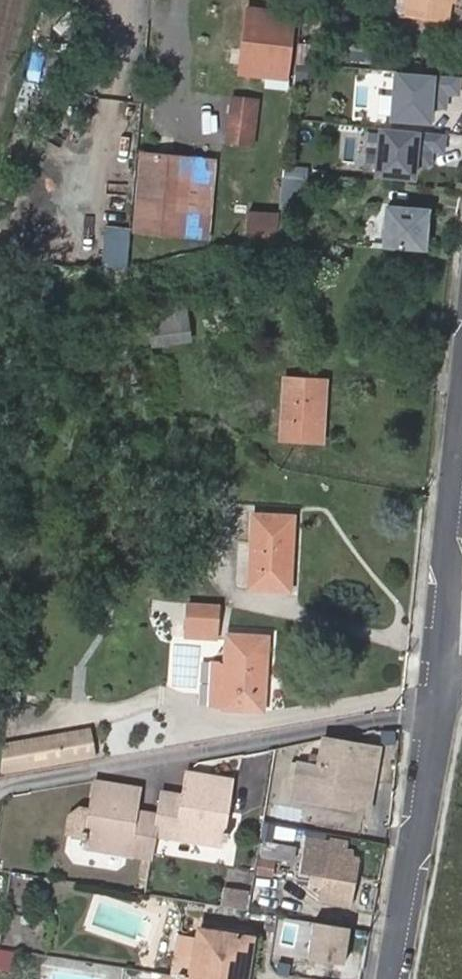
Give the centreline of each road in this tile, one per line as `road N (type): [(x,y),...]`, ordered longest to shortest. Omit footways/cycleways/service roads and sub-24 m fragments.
road 1 (residential): [(137,754),(433,708)]
road 2 (residential): [(390,978),(433,708)]
road 3 (residential): [(438,654),(461,448)]

